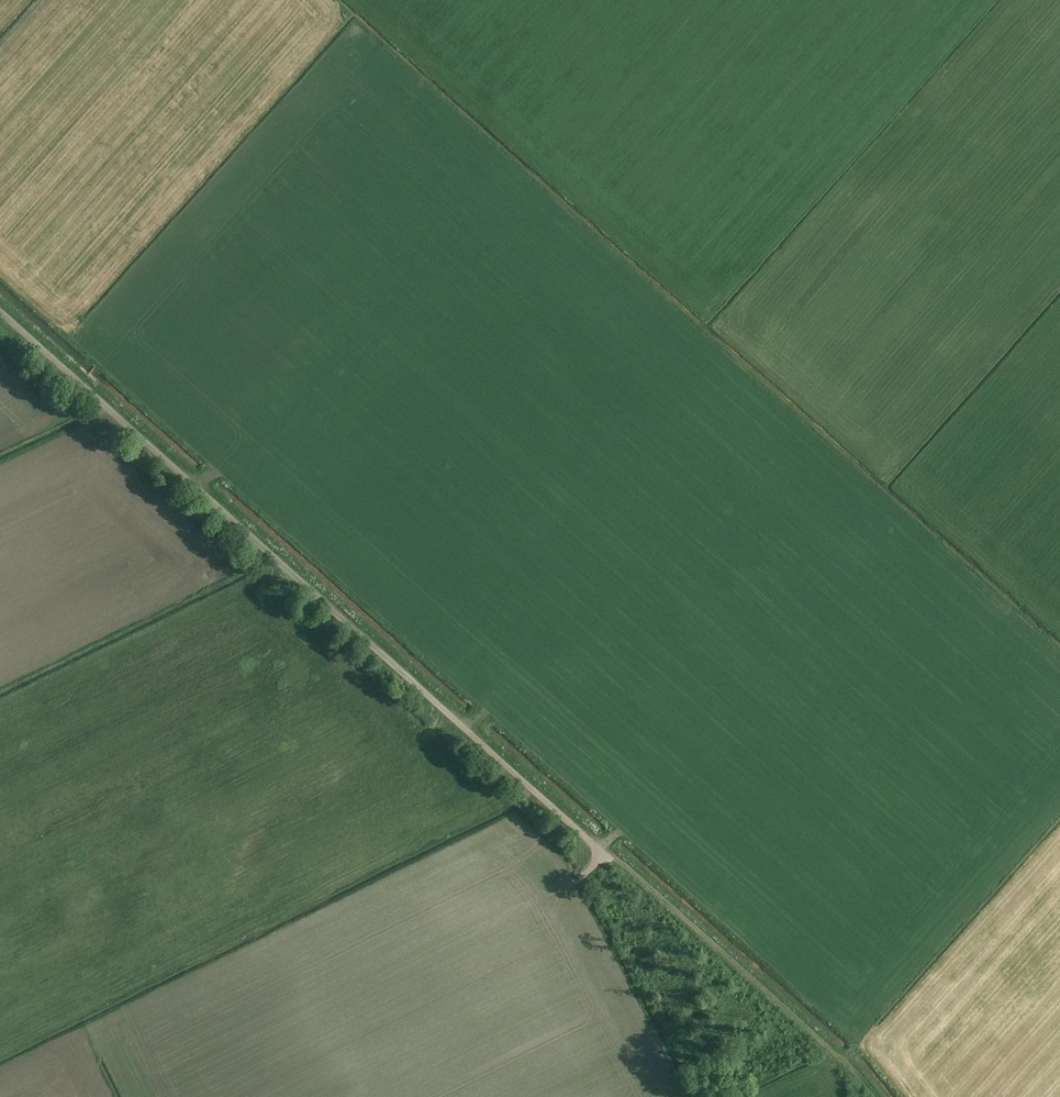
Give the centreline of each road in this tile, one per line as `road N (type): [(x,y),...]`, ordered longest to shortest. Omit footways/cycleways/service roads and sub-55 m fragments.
road 1 (unclassified): [(615,860),(0,314)]
road 2 (track): [(615,860),(886,1096)]

